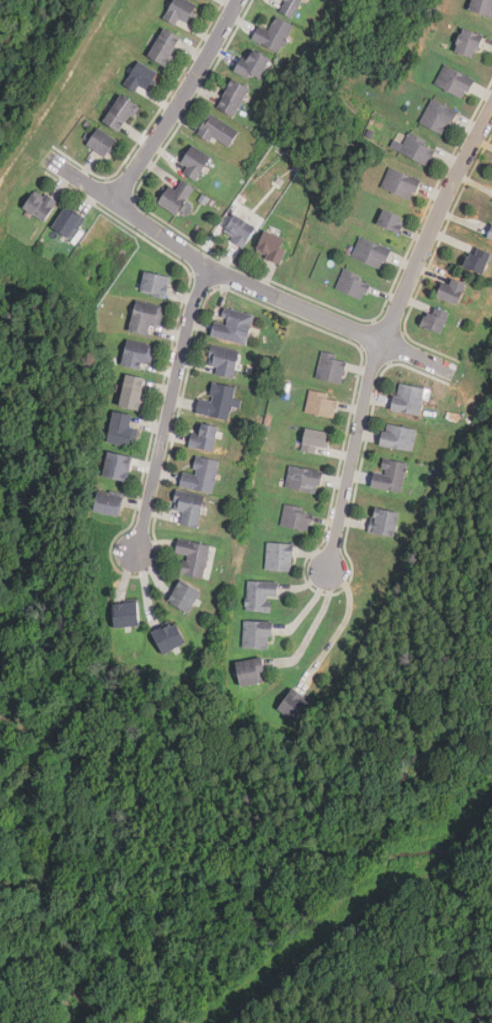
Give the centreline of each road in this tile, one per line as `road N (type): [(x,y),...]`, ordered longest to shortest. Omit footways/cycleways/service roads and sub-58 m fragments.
road 1 (residential): [(49,157),(213,269),(487,386)]
road 2 (residential): [(491,133),(381,339),(327,573)]
road 3 (residential): [(134,554),(190,319),(213,269)]
road 4 (residential): [(240,0),(115,202)]

